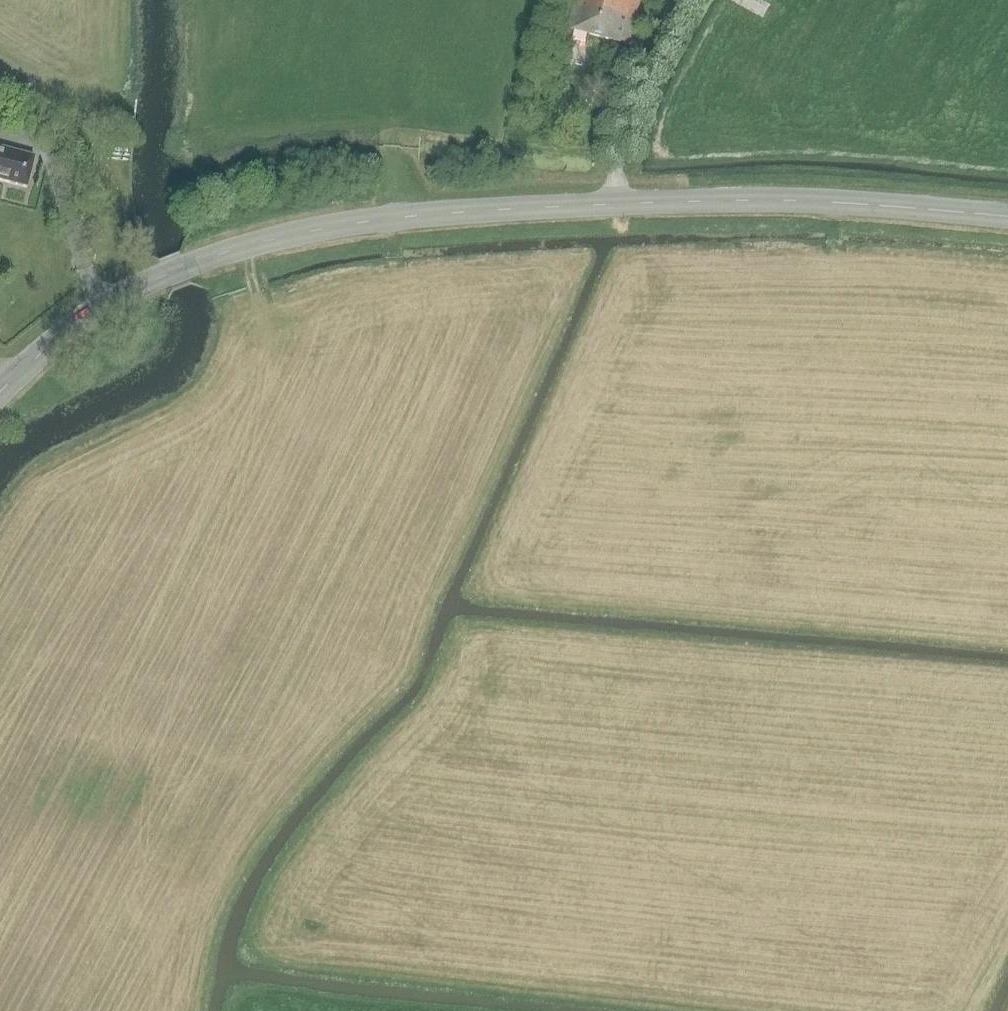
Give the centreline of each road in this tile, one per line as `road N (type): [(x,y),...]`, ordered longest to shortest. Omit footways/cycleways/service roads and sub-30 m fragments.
road 1 (secondary): [(0,391),(70,330),(165,274),(260,242),(349,223),(773,200),(1007,218)]

